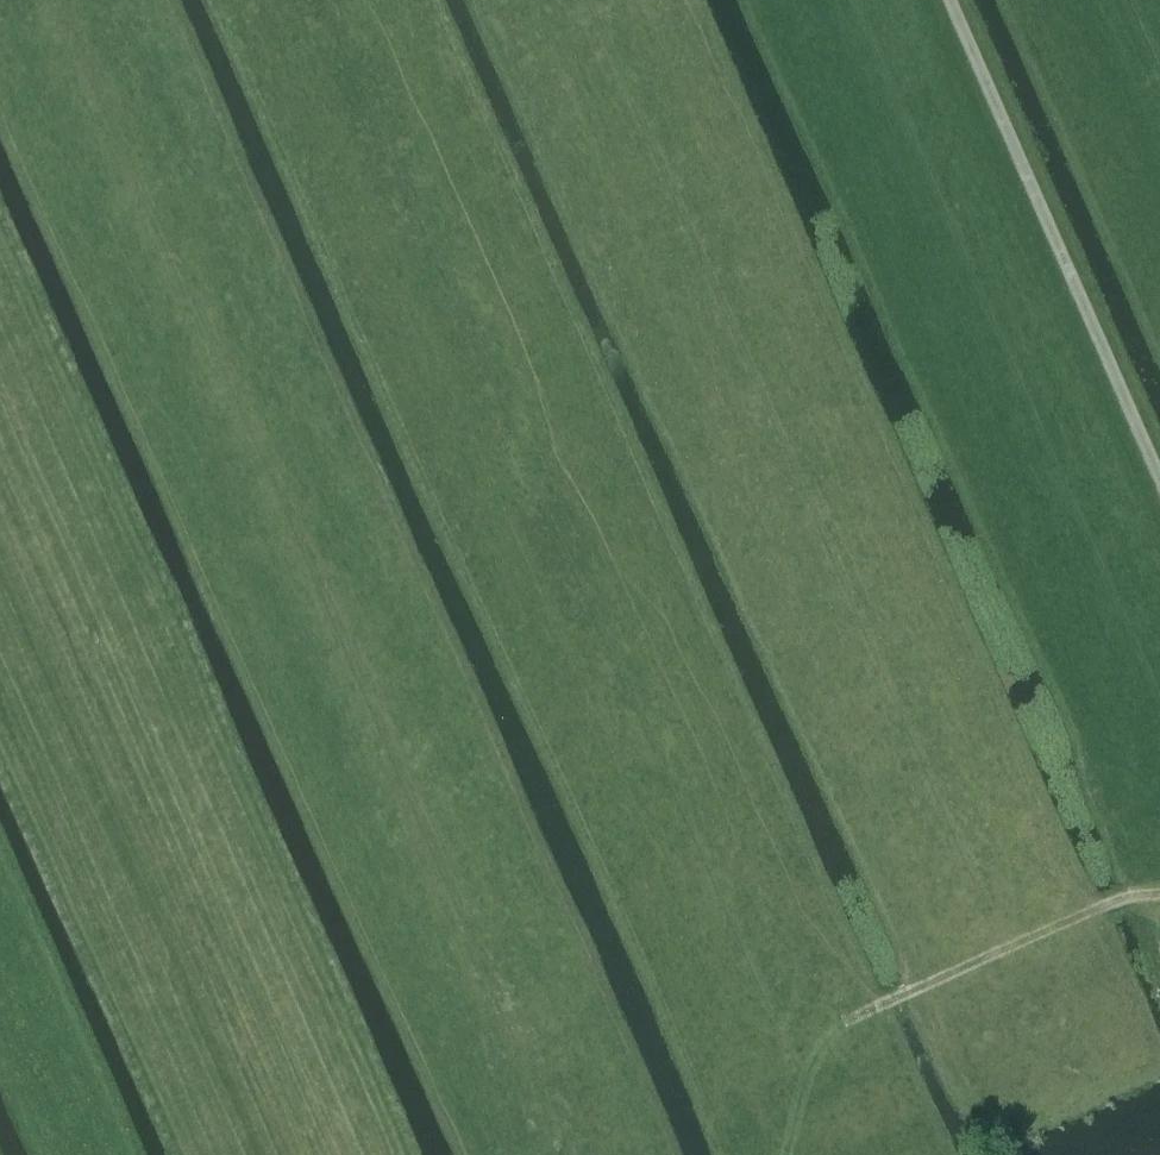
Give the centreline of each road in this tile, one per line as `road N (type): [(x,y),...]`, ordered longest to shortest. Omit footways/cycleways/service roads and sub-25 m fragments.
road 1 (track): [(1159,474),(950,0)]
road 2 (track): [(1159,895),(1113,903),(847,1020)]

